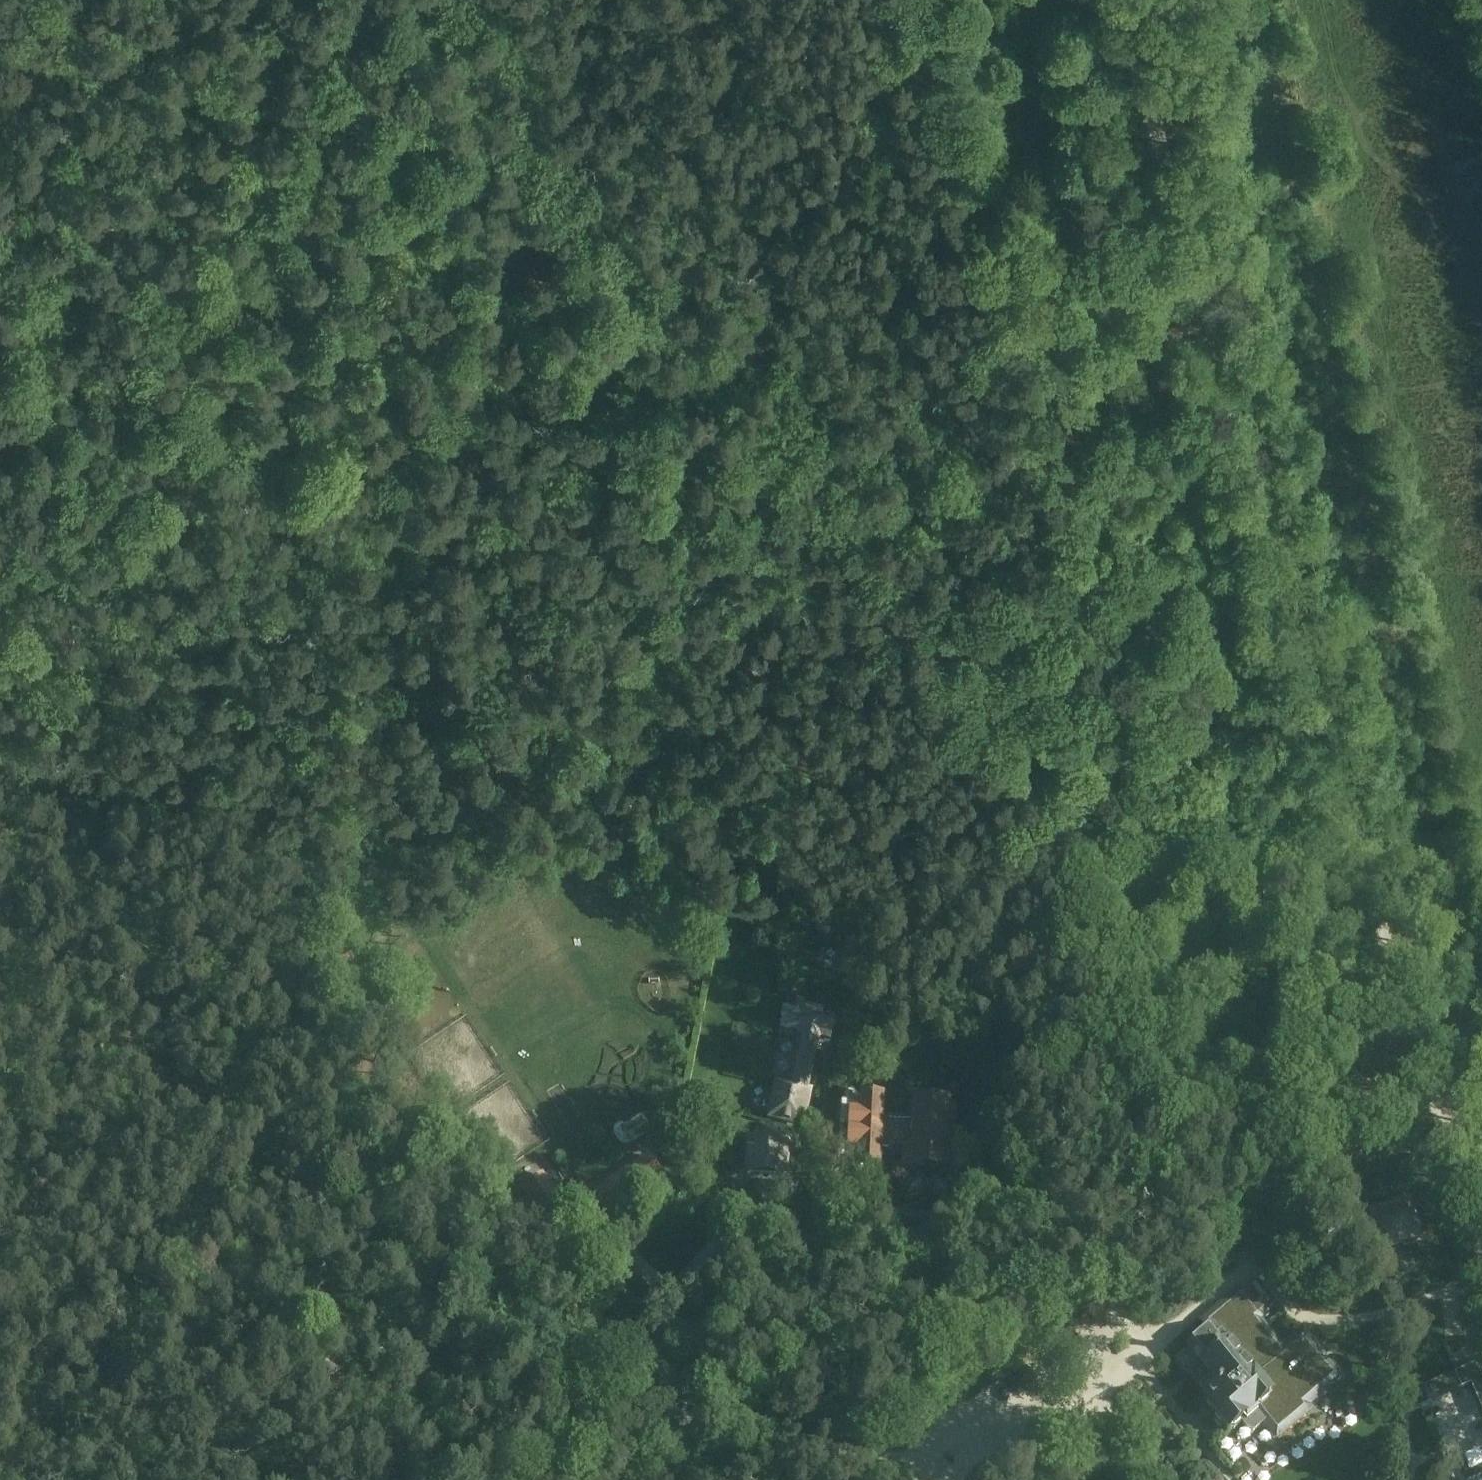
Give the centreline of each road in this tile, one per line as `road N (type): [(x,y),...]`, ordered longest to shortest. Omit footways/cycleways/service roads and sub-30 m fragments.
road 1 (track): [(1121,0),(1481,1228)]
road 2 (track): [(0,551),(333,86),(355,0)]

